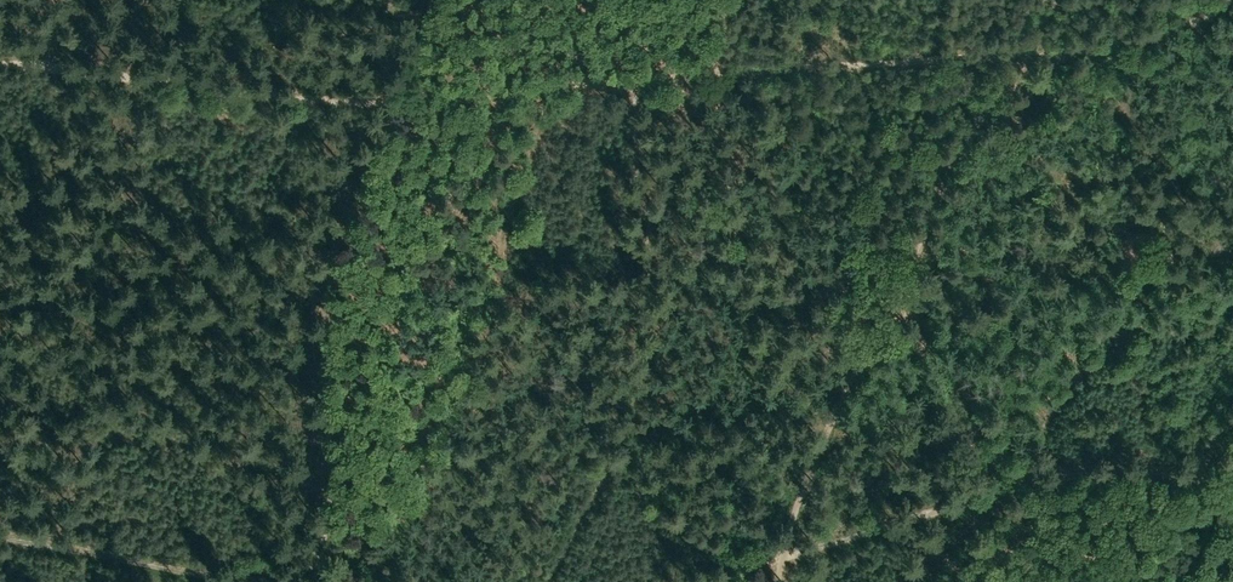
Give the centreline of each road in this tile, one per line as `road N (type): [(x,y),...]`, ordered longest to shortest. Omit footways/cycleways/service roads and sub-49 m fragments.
road 1 (track): [(0,63),(398,106),(635,81)]
road 2 (track): [(705,74),(1031,55)]

